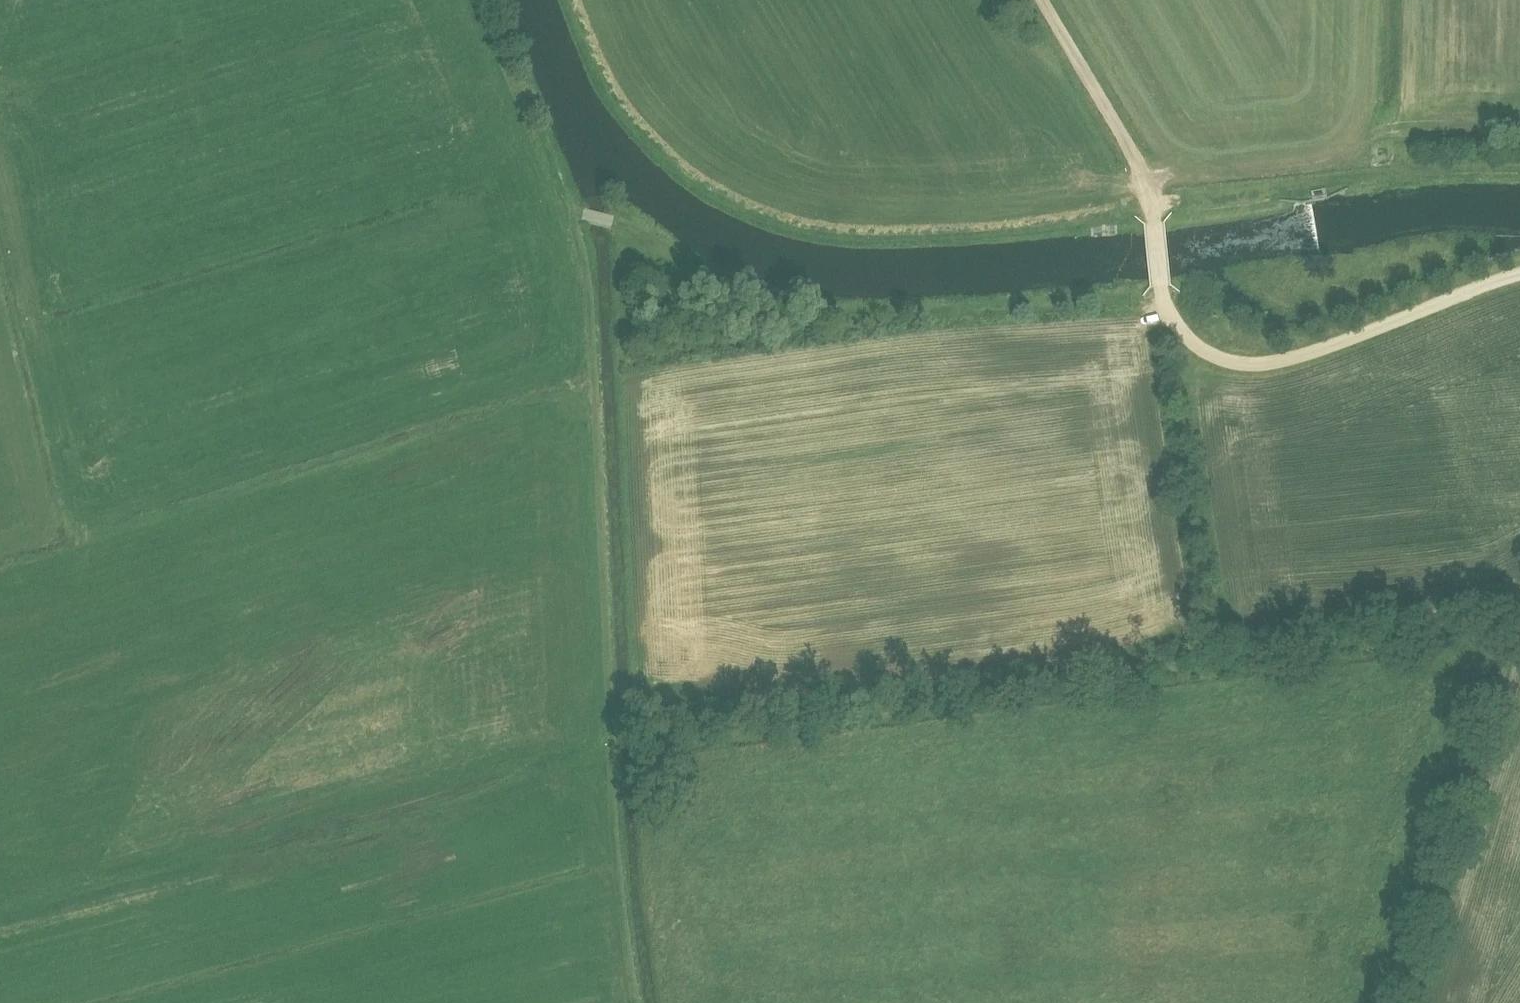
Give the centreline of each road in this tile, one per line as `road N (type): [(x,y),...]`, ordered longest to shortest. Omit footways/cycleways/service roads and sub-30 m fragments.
road 1 (track): [(1163,300),(862,307),(749,295),(649,231),(572,212),(590,293),(602,499),(594,627),(629,1002)]
road 2 (track): [(1163,300),(1194,342),(1255,366),(1519,277)]
road 3 (track): [(1044,0),(1146,176),(1163,300)]

